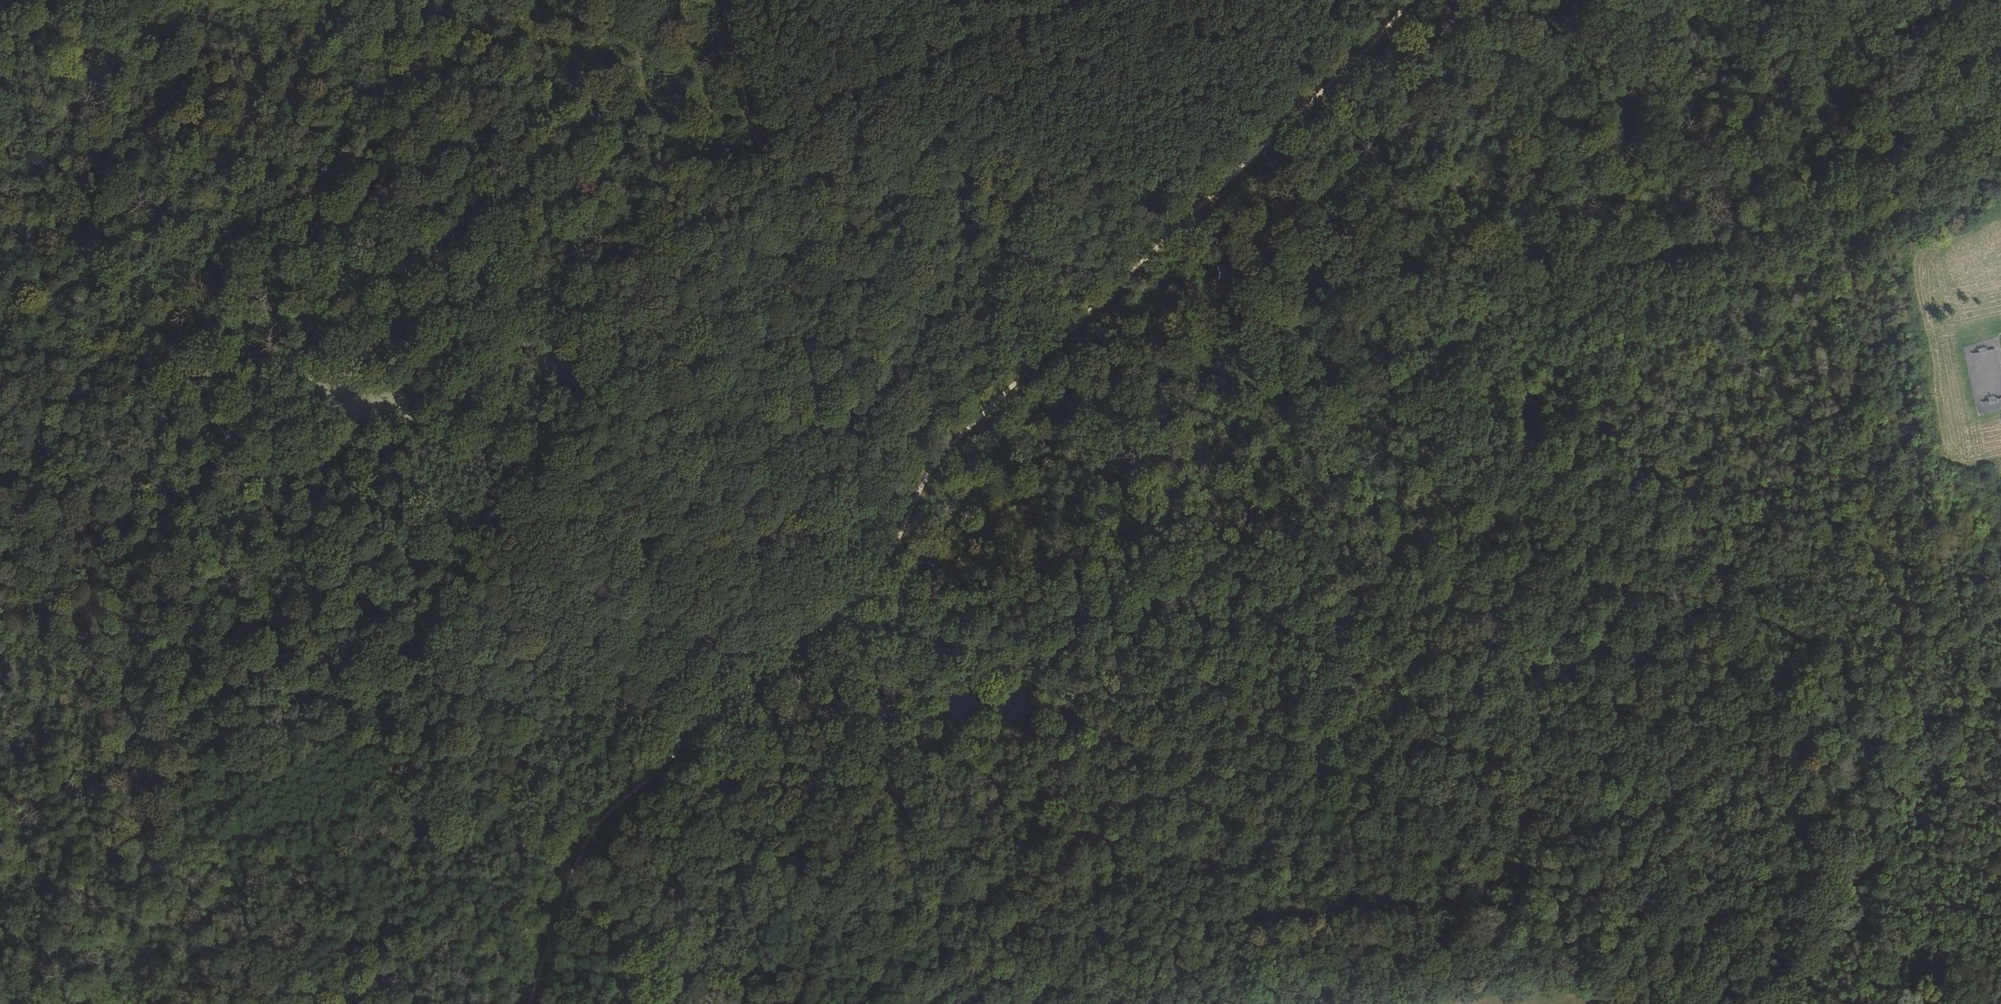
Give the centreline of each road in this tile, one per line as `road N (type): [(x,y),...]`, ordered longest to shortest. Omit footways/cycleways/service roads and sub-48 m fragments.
road 1 (track): [(536,1003),(575,887),(617,816),(867,605),(926,476),(1390,26),(1406,0)]
road 2 (track): [(784,146),(889,556)]
road 3 (track): [(747,0),(784,146)]

